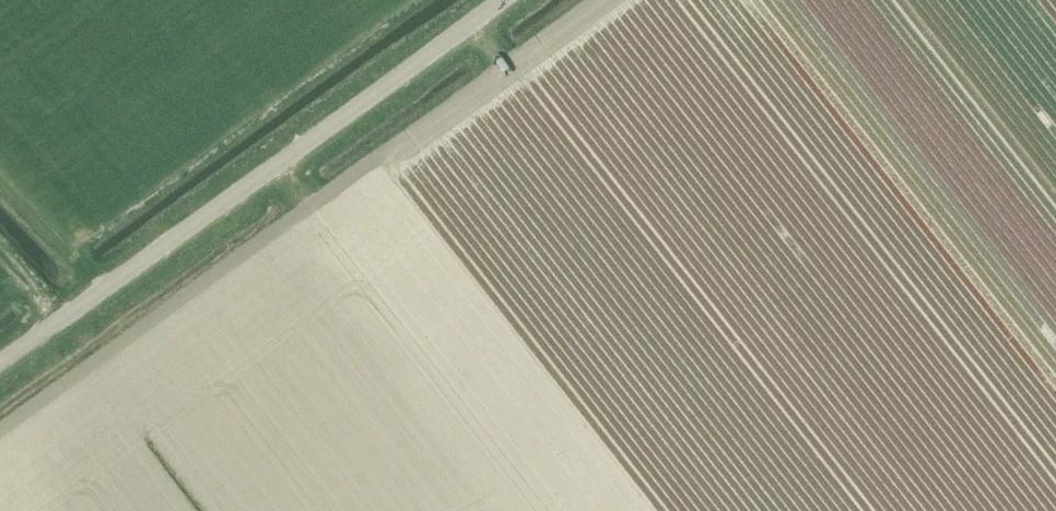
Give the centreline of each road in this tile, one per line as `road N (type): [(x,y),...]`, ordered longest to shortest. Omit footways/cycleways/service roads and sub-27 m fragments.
road 1 (unclassified): [(0,372),(512,0)]

